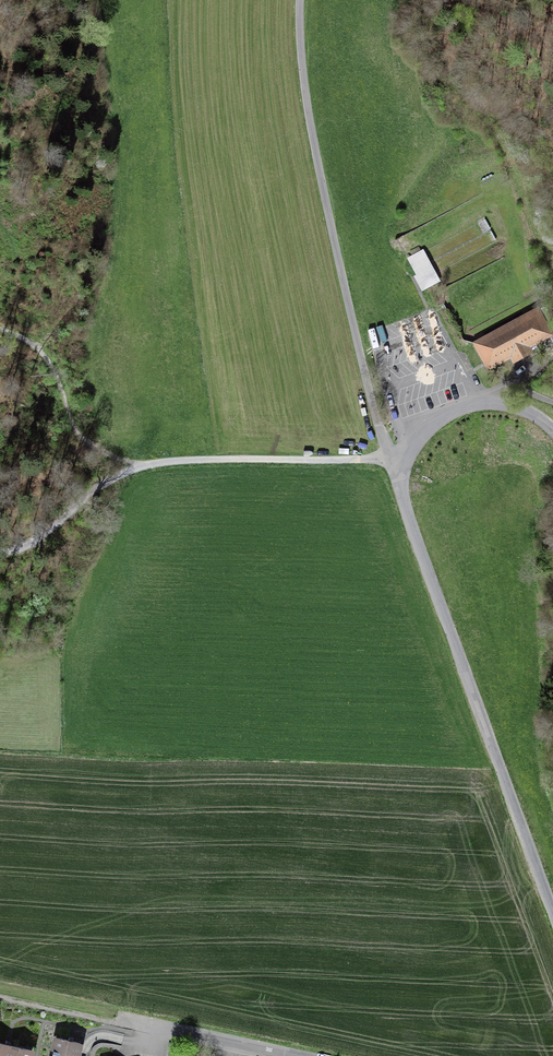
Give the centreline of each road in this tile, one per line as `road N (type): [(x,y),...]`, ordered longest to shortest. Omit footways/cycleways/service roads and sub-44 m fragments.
road 1 (unclassified): [(400,462),(377,422),(328,218),(308,111),(300,0)]
road 2 (unclassified): [(552,911),(414,532),(400,462)]
road 3 (track): [(400,462),(138,466)]
road 4 (track): [(138,466),(80,436),(45,357),(0,329)]
road 5 (unclassified): [(400,462),(435,421),(477,404),(518,409),(552,430)]
road 6 (track): [(0,553),(32,542),(94,490),(138,466)]
road 7 (residential): [(285,1055),(128,1026)]
road 8 (track): [(128,1026),(0,999)]

